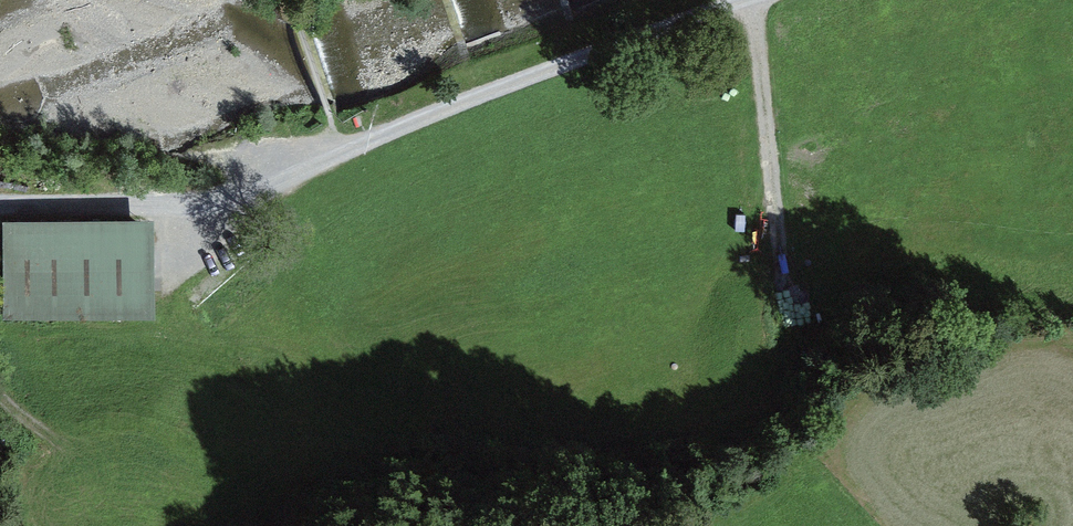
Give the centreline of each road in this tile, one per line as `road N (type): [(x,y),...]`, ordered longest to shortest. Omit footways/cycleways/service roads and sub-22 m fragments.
road 1 (unclassified): [(344,151),(742,0)]
road 2 (track): [(344,151),(217,198),(0,207)]
road 3 (track): [(753,0),(783,286)]

